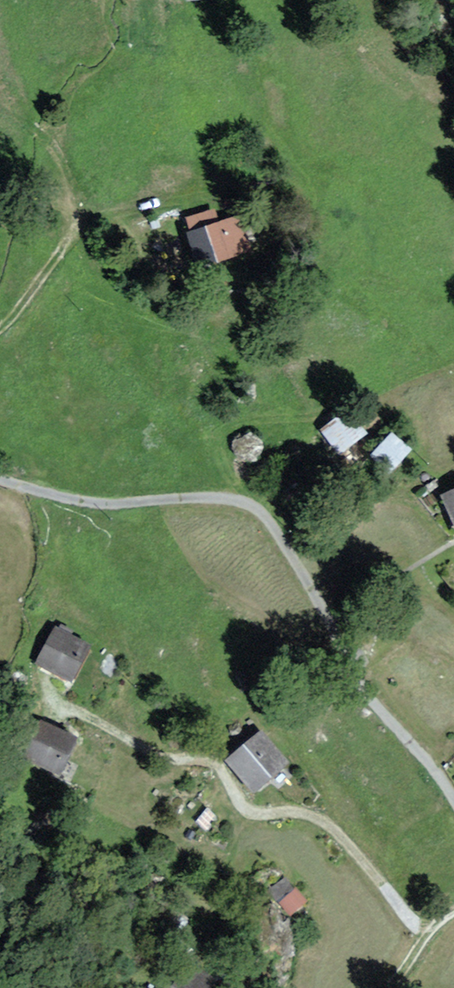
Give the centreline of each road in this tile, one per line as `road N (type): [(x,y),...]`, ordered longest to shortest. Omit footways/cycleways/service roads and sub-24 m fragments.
road 1 (track): [(0,477),(63,497),(238,499),(257,510),(296,563),(359,681),(453,798)]
road 2 (track): [(57,706),(155,758),(214,765),(249,813),(320,821),(412,923),(431,932)]
road 3 (track): [(0,329),(77,229),(151,203)]

